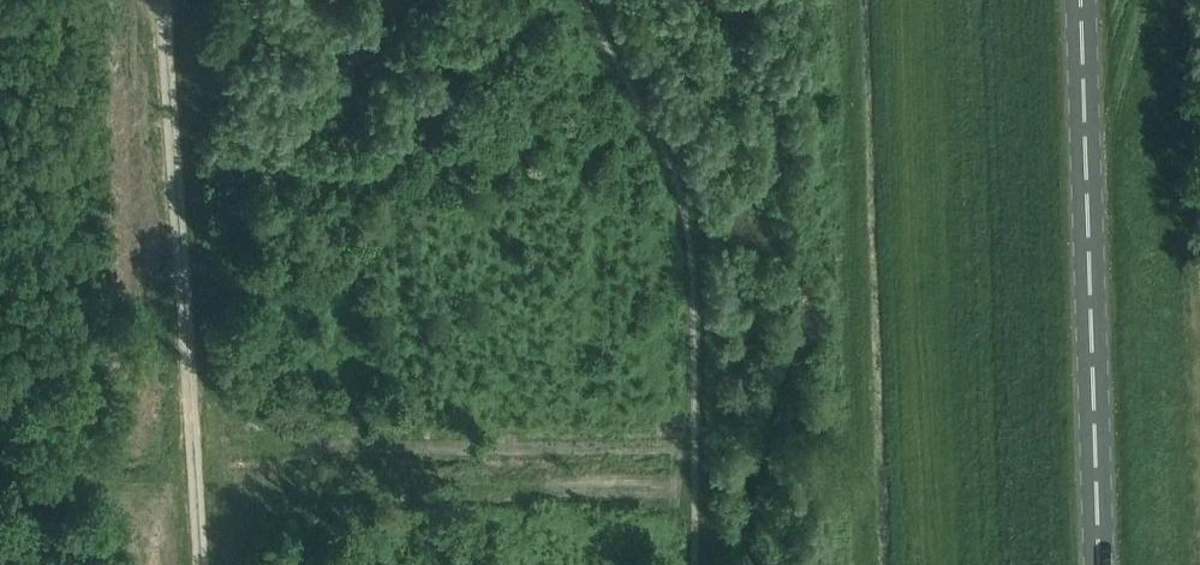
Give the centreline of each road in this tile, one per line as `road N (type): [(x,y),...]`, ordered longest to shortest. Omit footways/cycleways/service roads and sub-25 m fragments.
road 1 (track): [(162,0),(202,564)]
road 2 (primary): [(1098,564),(1080,0)]

